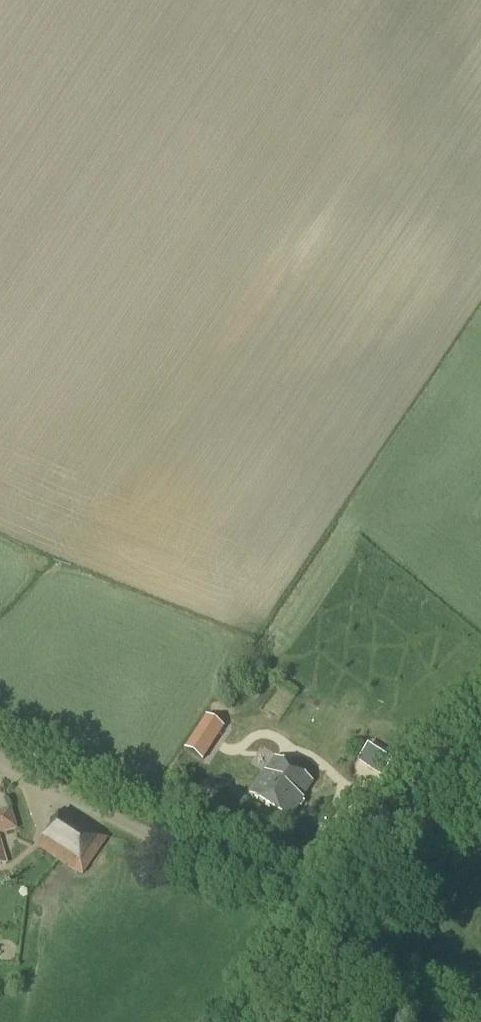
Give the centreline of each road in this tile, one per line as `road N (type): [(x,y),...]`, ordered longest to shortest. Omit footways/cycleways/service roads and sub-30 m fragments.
road 1 (unclassified): [(320,921),(0,757)]
road 2 (unclassified): [(320,921),(480,767)]
road 3 (unclassified): [(480,1012),(320,921)]
road 4 (unclassified): [(219,1021),(320,921)]

